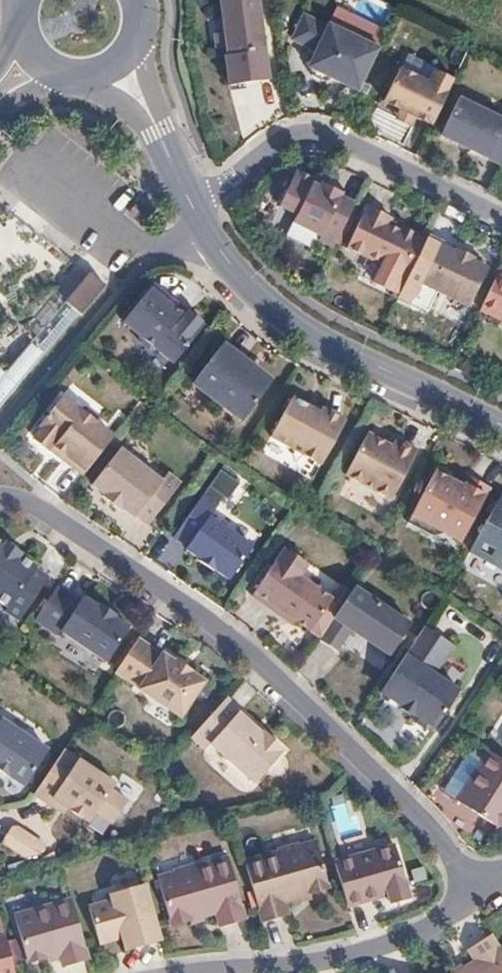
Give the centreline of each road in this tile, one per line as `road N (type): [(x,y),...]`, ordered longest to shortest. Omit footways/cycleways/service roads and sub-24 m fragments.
road 1 (residential): [(483,885),(422,808),(194,600),(52,509),(0,497)]
road 2 (residential): [(196,194),(215,232),(283,309),(339,346),(501,420)]
road 3 (residential): [(149,972),(330,954),(385,940),(483,885)]
road 4 (residential): [(196,194),(282,137),(330,133),(501,217)]

